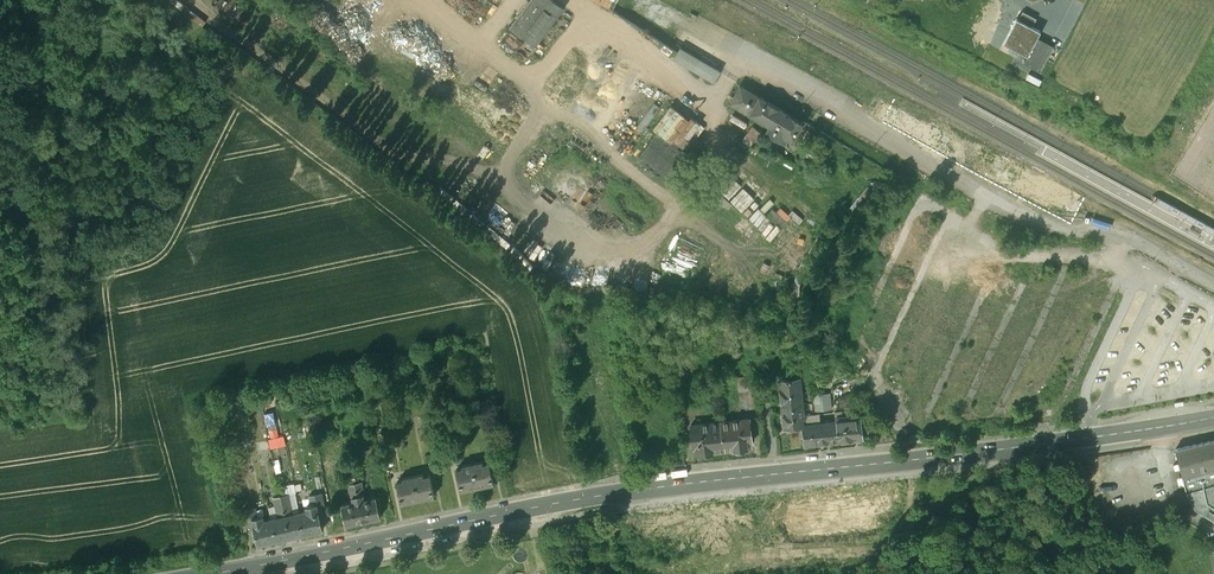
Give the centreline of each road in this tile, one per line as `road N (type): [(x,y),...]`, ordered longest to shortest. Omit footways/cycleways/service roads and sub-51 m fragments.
road 1 (secondary): [(1213,417),(625,492),(209,573)]
road 2 (unclassified): [(1213,285),(1118,233),(1005,206),(686,28)]

